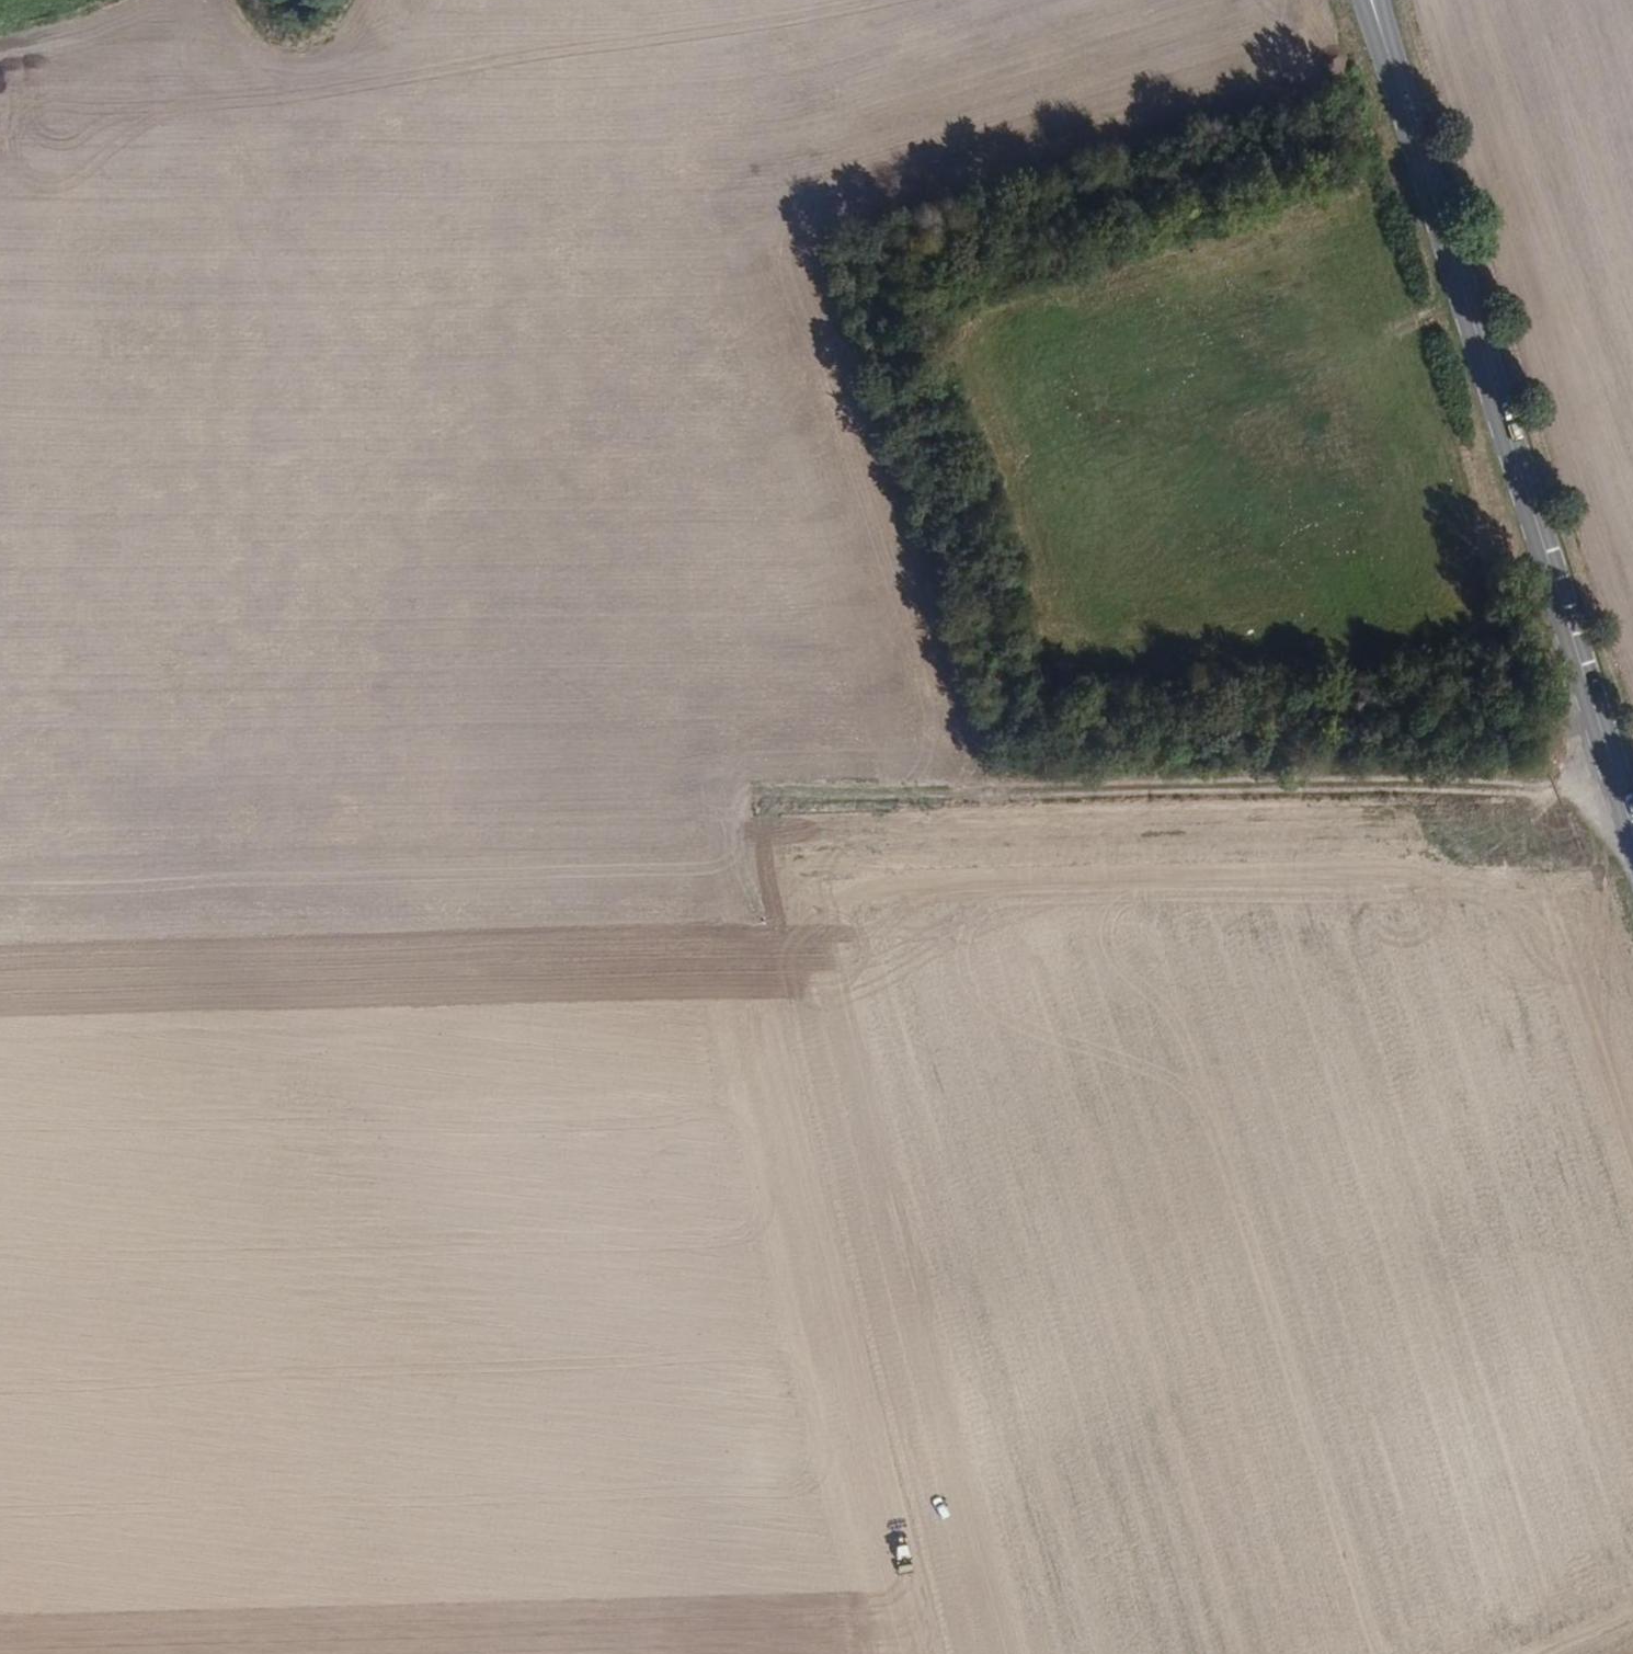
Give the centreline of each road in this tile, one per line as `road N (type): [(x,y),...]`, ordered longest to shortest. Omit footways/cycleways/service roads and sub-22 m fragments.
road 1 (track): [(0,919),(707,915),(769,904),(784,833),(804,810),(1621,788)]
road 2 (secondary): [(1374,0),(1632,828)]

